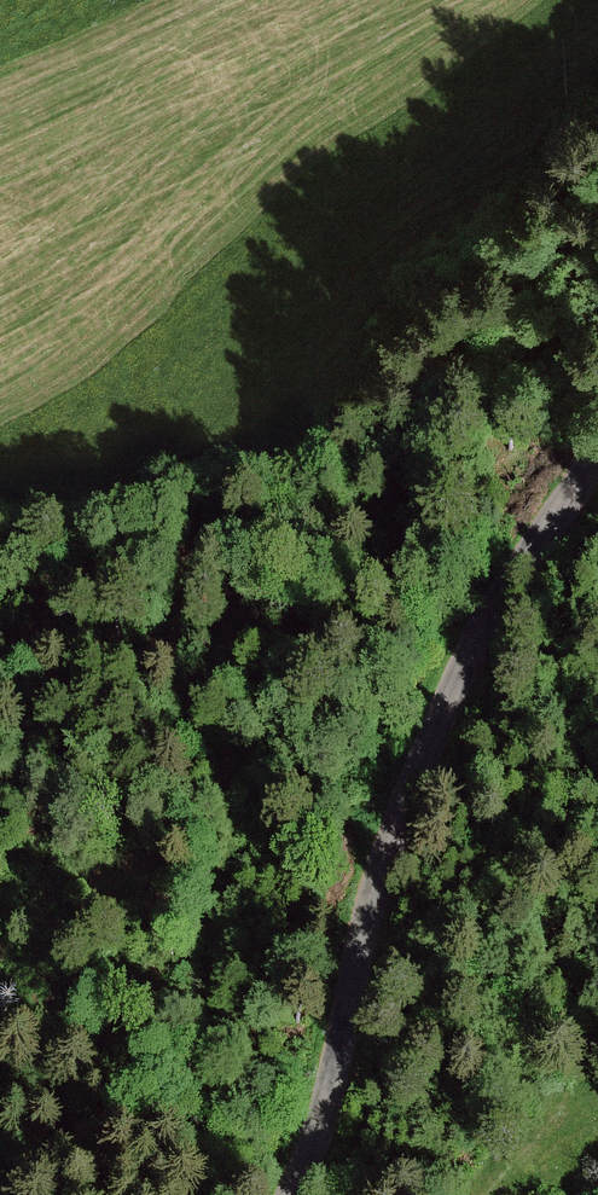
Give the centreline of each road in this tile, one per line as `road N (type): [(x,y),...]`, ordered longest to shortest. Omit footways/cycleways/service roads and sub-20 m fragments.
road 1 (track): [(178,1194),(215,846),(338,529),(471,268),(597,68)]
road 2 (unclassified): [(288,1194),(317,1136),(353,982),(428,740),(528,549),(597,450)]

